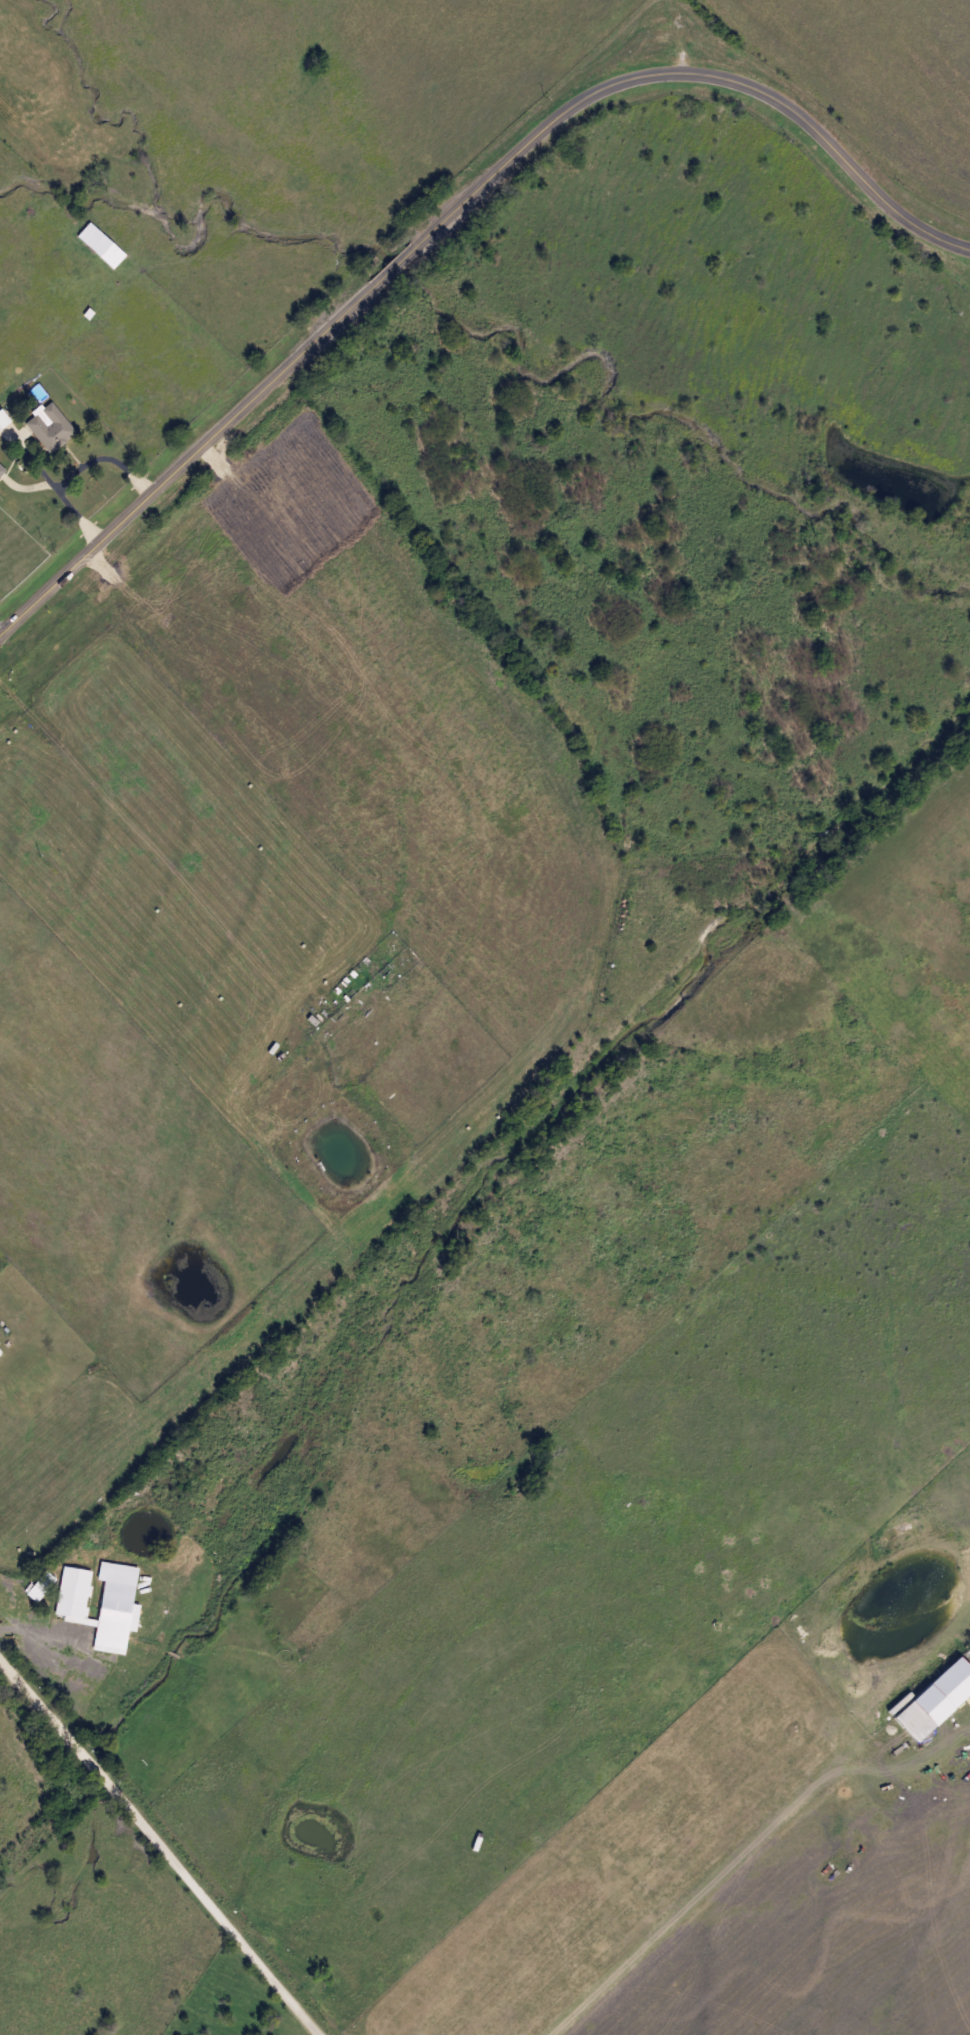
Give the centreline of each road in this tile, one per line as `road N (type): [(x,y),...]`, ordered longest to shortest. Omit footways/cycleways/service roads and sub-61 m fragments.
road 1 (tertiary): [(0,638),(486,179),(596,91),(671,71),(731,78),(811,121),(919,223),(969,244)]
road 2 (track): [(546,2034),(788,1816),(912,1767),(965,1731)]
road 3 (residential): [(0,1658),(328,2034)]

